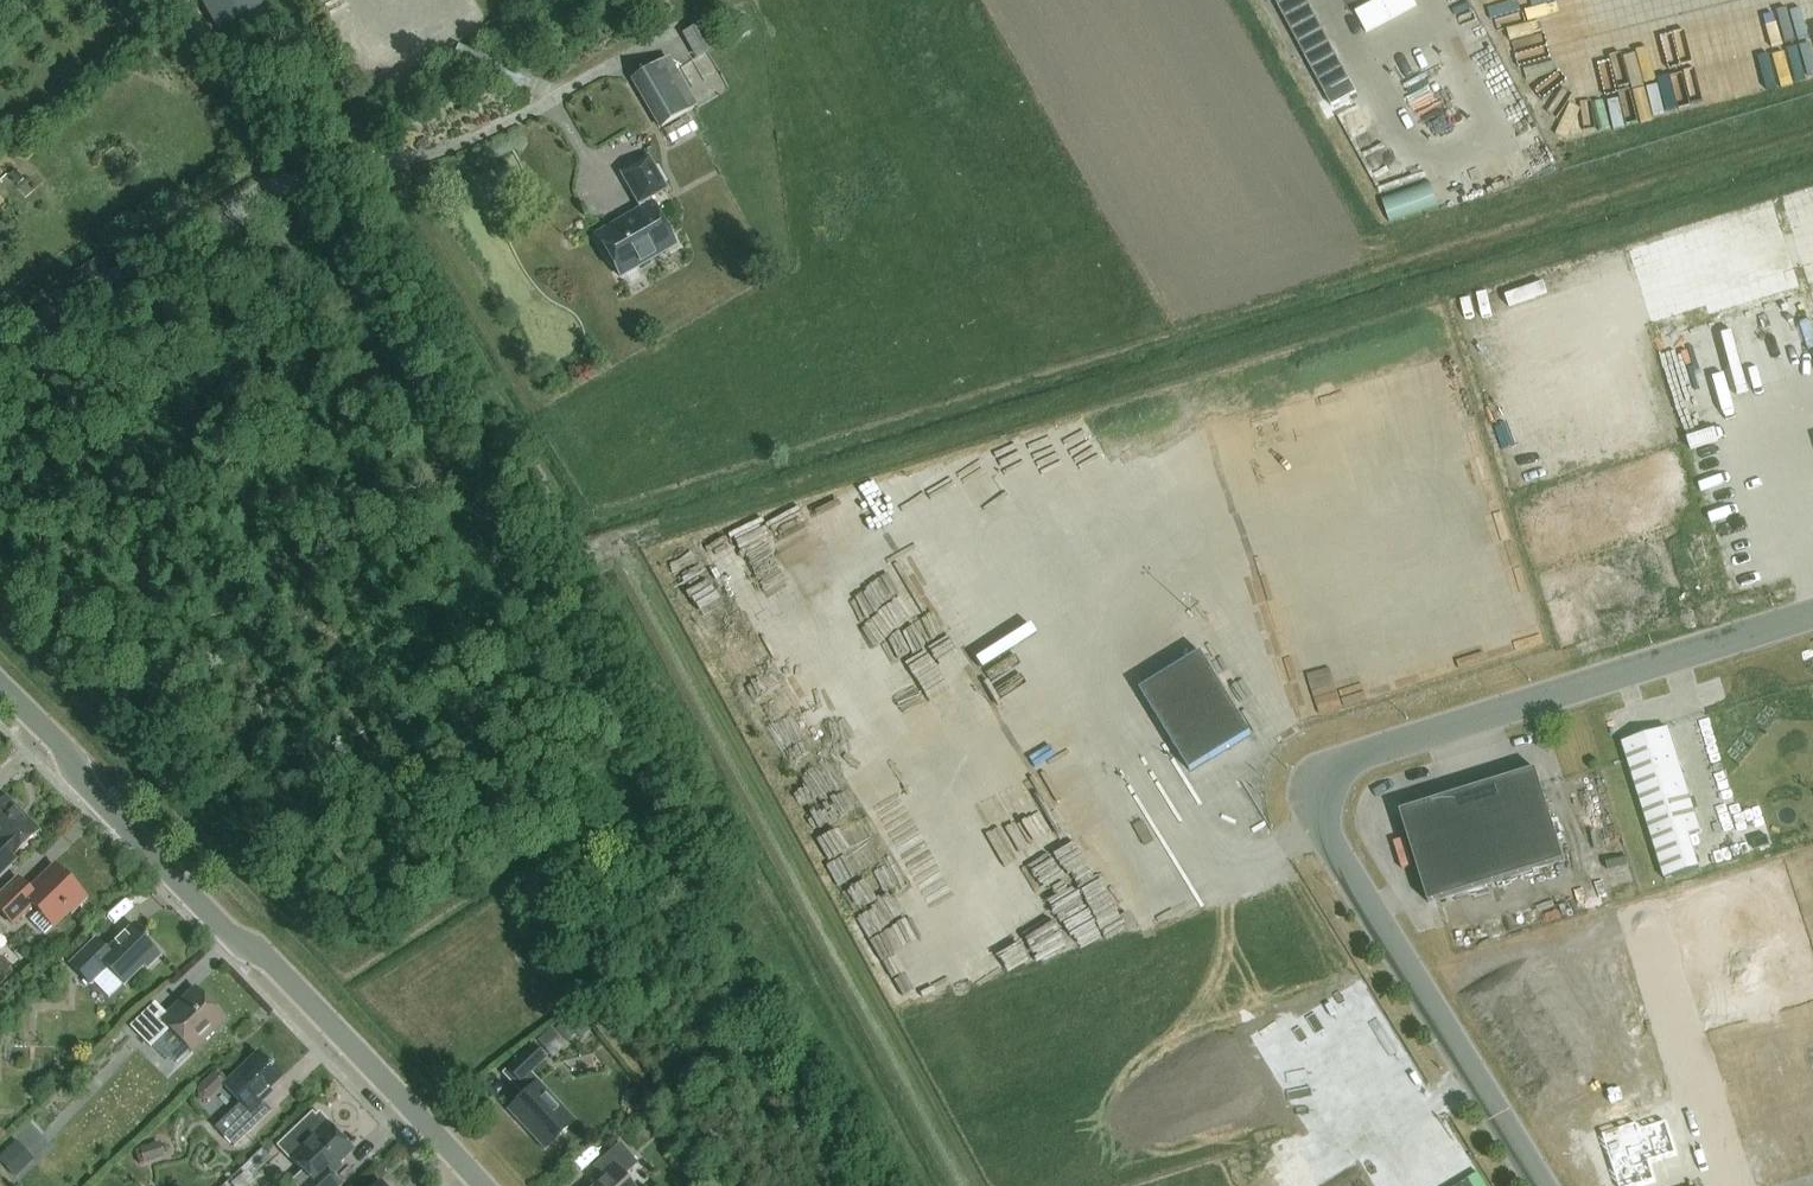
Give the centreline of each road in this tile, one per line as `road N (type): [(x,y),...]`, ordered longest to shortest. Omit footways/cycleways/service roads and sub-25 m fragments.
road 1 (unclassified): [(1812,617),(1386,749),(1352,766),(1334,793),(1329,823),(1340,858),(1541,1185)]
road 2 (unclassified): [(477,1185),(269,958),(230,936),(0,689)]

